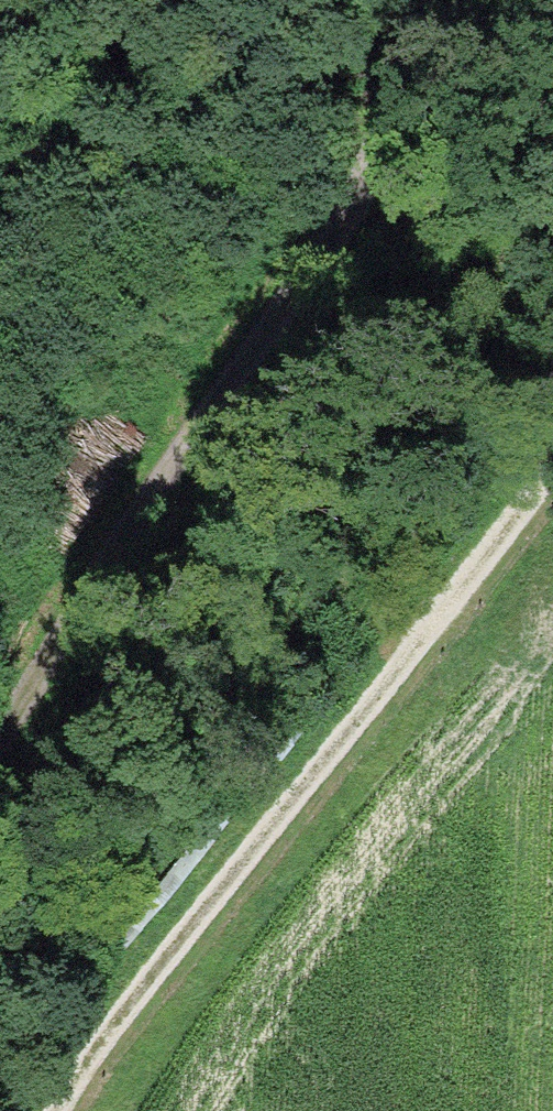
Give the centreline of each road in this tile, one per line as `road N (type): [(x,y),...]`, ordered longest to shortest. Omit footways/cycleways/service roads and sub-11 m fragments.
road 1 (track): [(407,0),(353,196),(0,732)]
road 2 (track): [(552,446),(294,777),(52,1110)]

